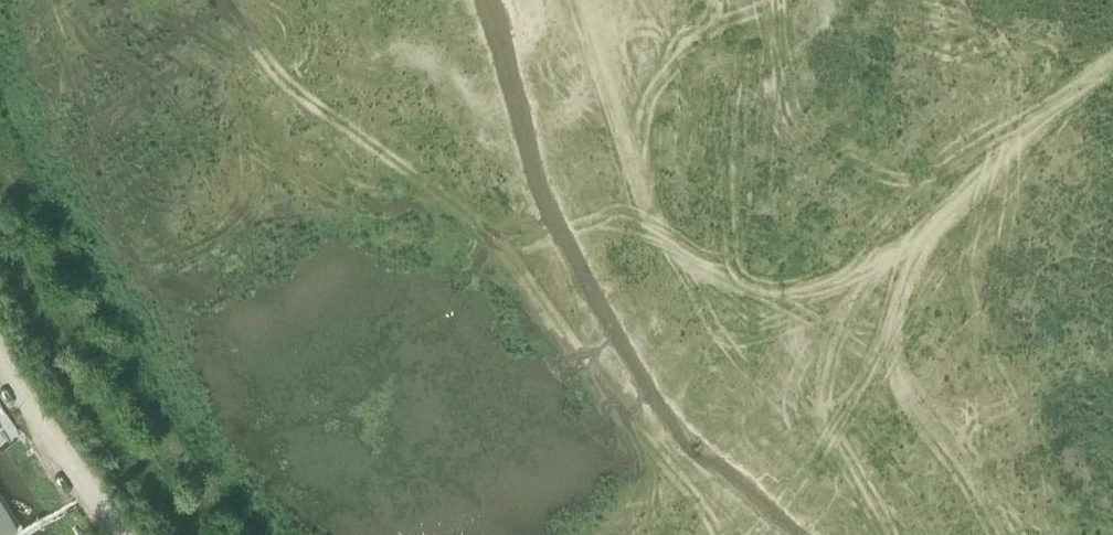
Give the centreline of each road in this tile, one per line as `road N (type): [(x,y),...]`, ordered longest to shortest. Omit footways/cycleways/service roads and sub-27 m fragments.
road 1 (unclassified): [(124,534),(0,358)]

